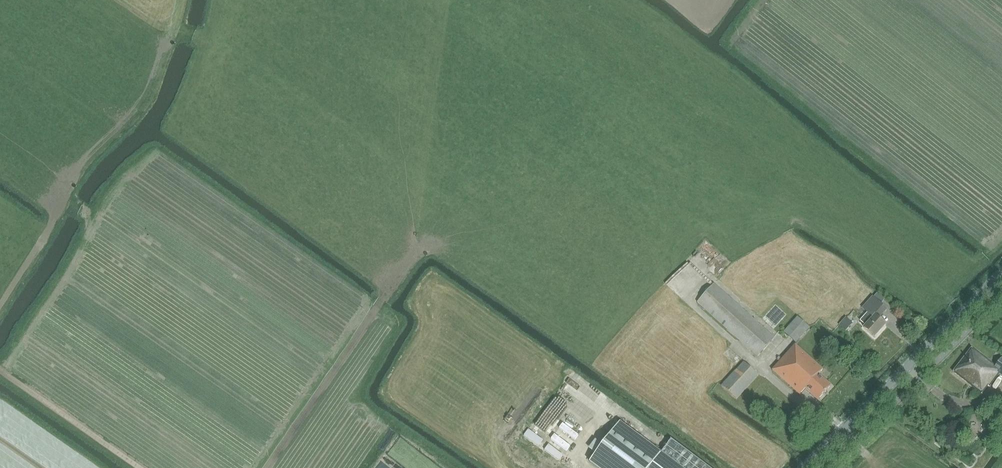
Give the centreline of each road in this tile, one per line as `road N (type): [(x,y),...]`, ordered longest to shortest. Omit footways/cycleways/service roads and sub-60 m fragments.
road 1 (tertiary): [(807,467),(1001,277)]

